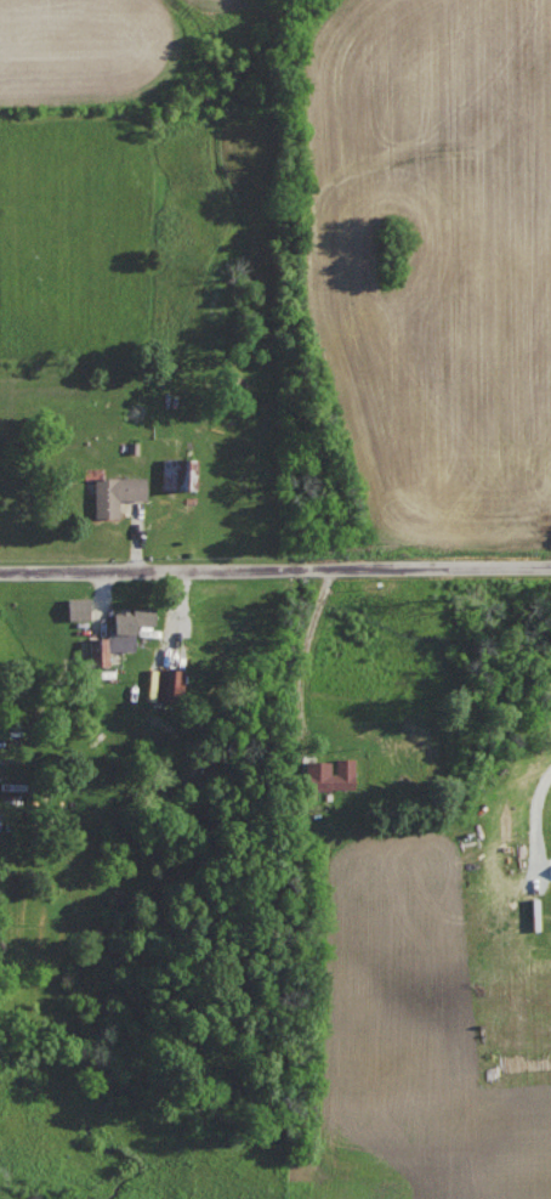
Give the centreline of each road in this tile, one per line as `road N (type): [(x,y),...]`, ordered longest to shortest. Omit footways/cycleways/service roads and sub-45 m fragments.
road 1 (residential): [(550,562),(0,570)]

